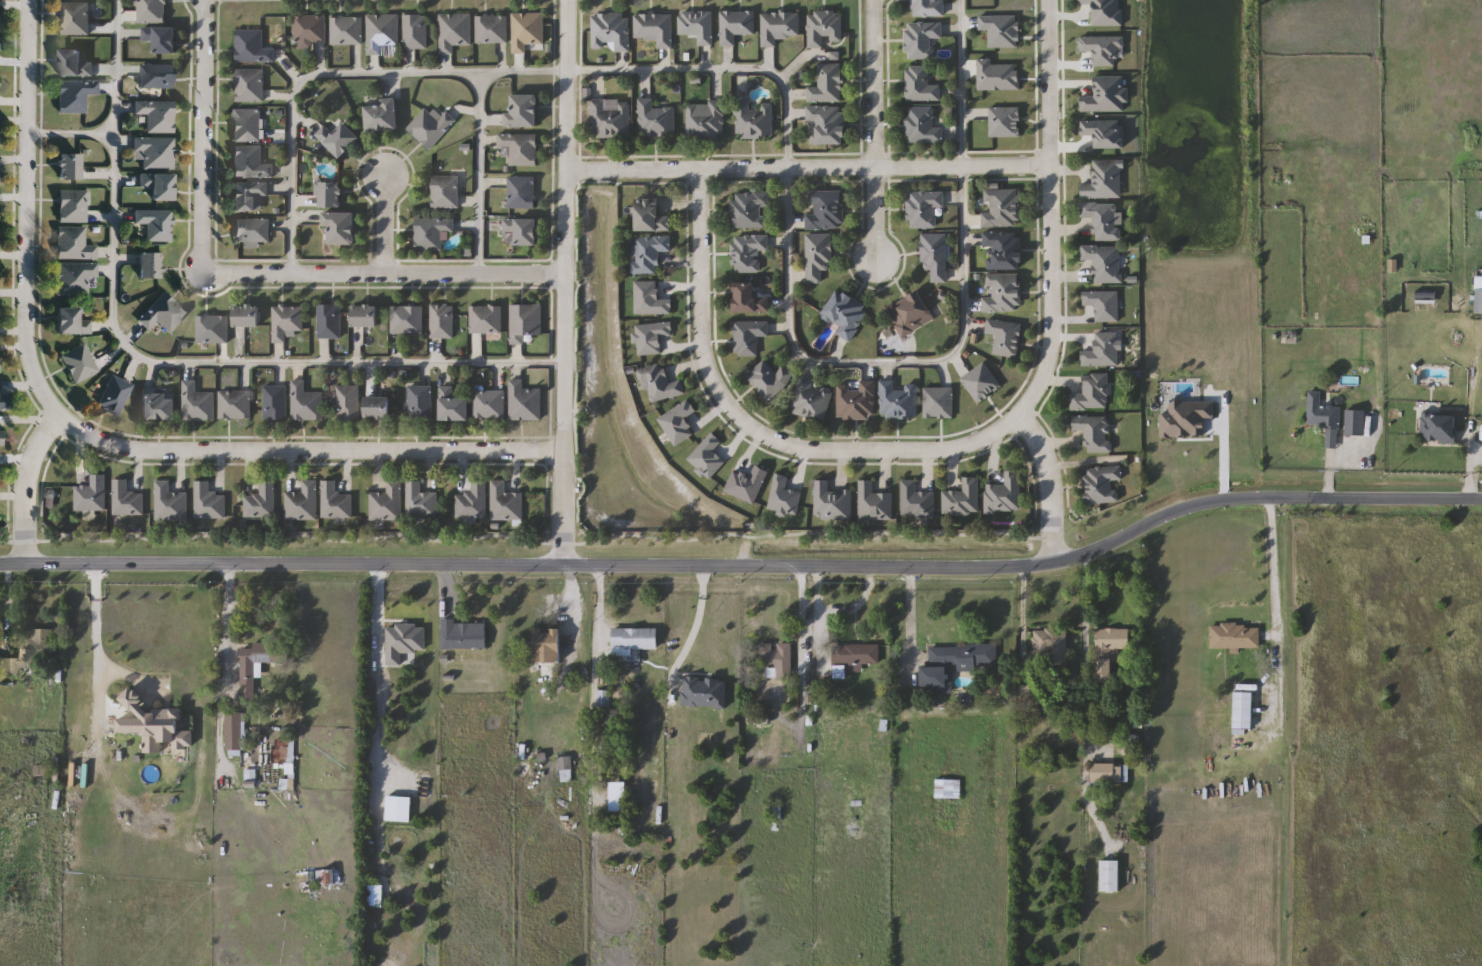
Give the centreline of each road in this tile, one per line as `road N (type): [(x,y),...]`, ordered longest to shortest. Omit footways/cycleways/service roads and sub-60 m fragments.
road 1 (tertiary): [(0,563),(984,568),(1076,554),(1157,515),(1225,495),(1481,494)]
road 2 (residential): [(569,0),(562,567)]
road 3 (residential): [(1019,417),(962,445),(822,450),(791,448),(729,412),(701,341),(699,168)]
road 4 (residential): [(561,451),(120,449),(55,419)]
road 5 (residential): [(566,169),(1049,167)]
road 6 (residential): [(1045,0),(1049,366),(1019,417)]
road 7 (residential): [(31,0),(30,357),(55,419)]
road 8 (residential): [(565,275),(202,271)]
road 9 (residential): [(202,271),(205,0)]
road 10 (residential): [(870,0),(874,167)]
road 11 (residential): [(1019,417),(1046,470),(1052,561)]
road 12 (residential): [(55,419),(26,495),(26,563)]

